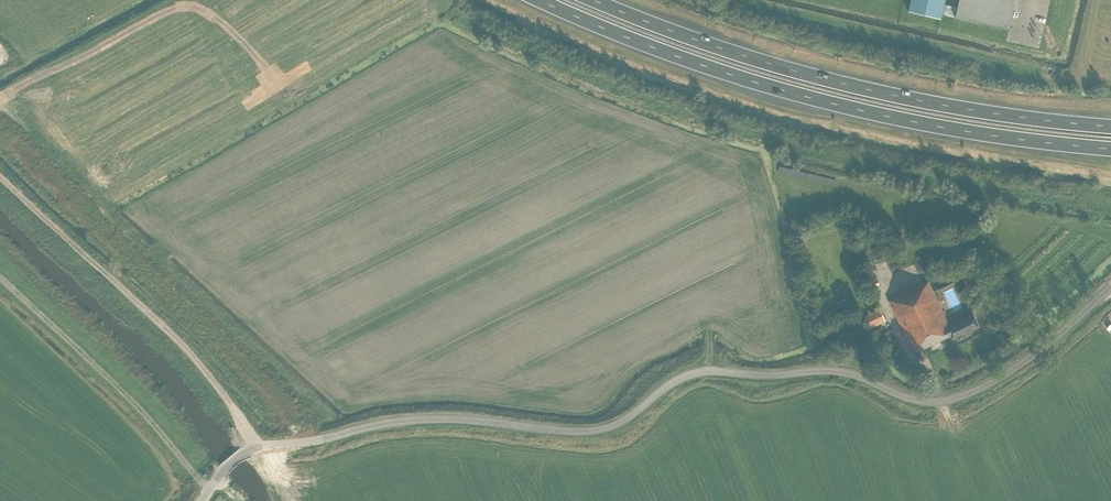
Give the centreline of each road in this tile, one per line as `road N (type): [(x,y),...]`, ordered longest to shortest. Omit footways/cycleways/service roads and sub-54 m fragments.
road 1 (unclassified): [(202,500),(224,469),(258,448),(416,419),(598,430),(699,371),(836,369),(917,401),(945,400),(1028,359),(1110,286)]
road 2 (trunk): [(539,0),(657,49),(847,106),(1110,149)]
road 3 (trunk): [(1110,126),(850,84),(598,0)]
road 4 (track): [(0,177),(191,355),(258,448)]

